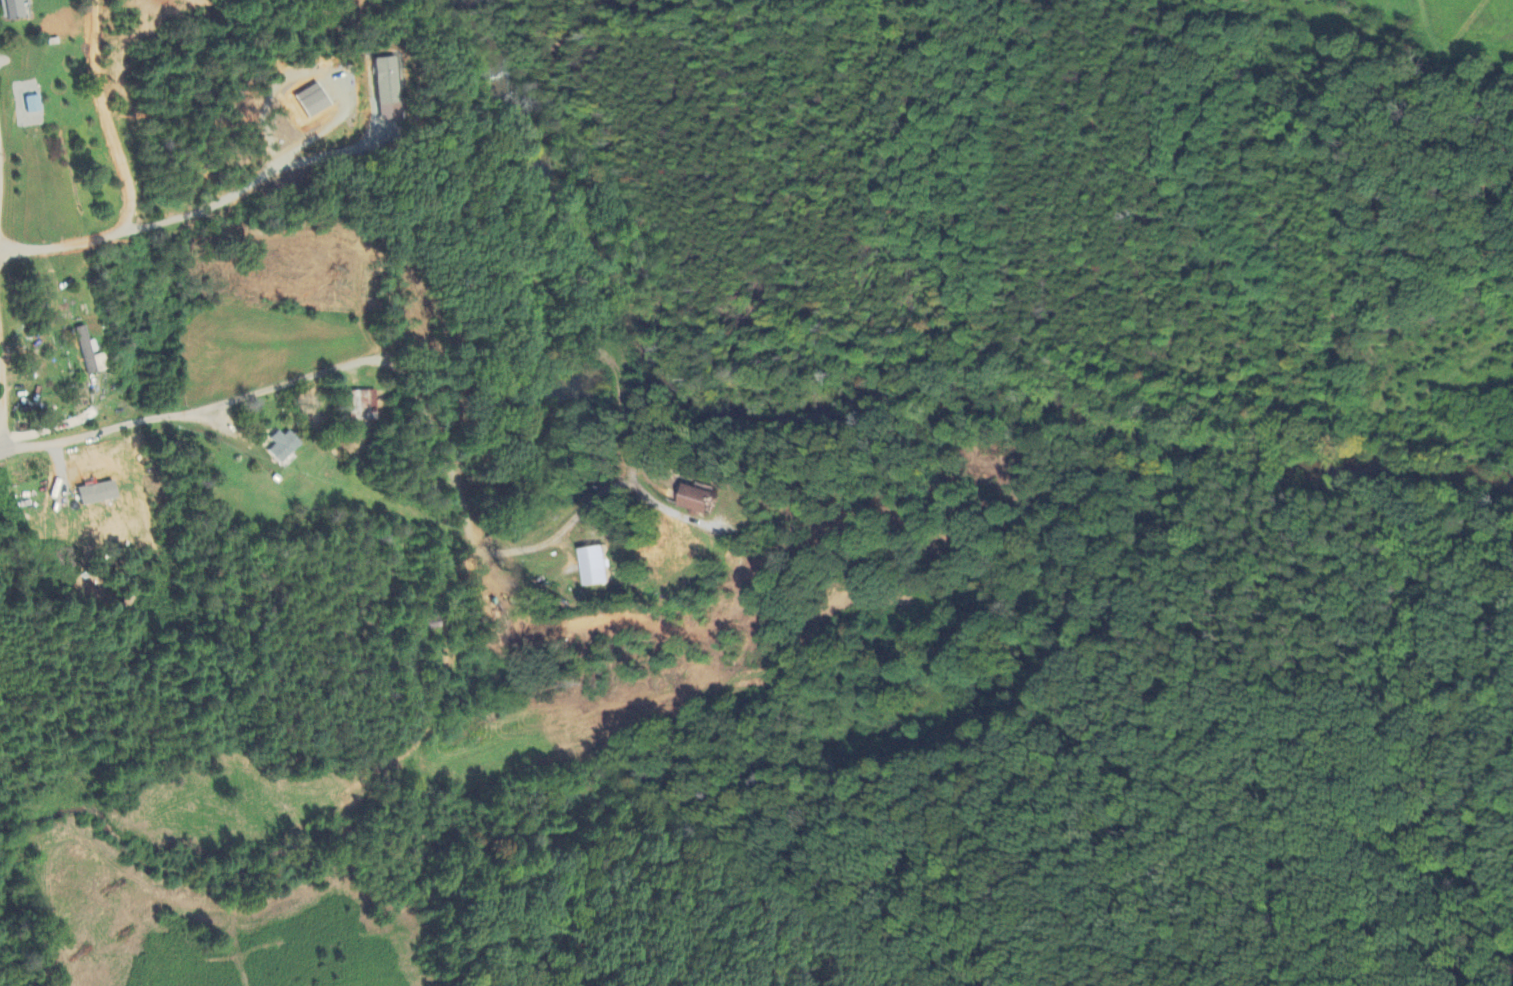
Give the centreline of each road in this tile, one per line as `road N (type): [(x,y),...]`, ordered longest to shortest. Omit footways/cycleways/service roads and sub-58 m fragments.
road 1 (residential): [(0,450),(450,341),(598,350)]
road 2 (residential): [(0,258),(94,241),(125,220),(129,190),(96,83),(94,0)]

